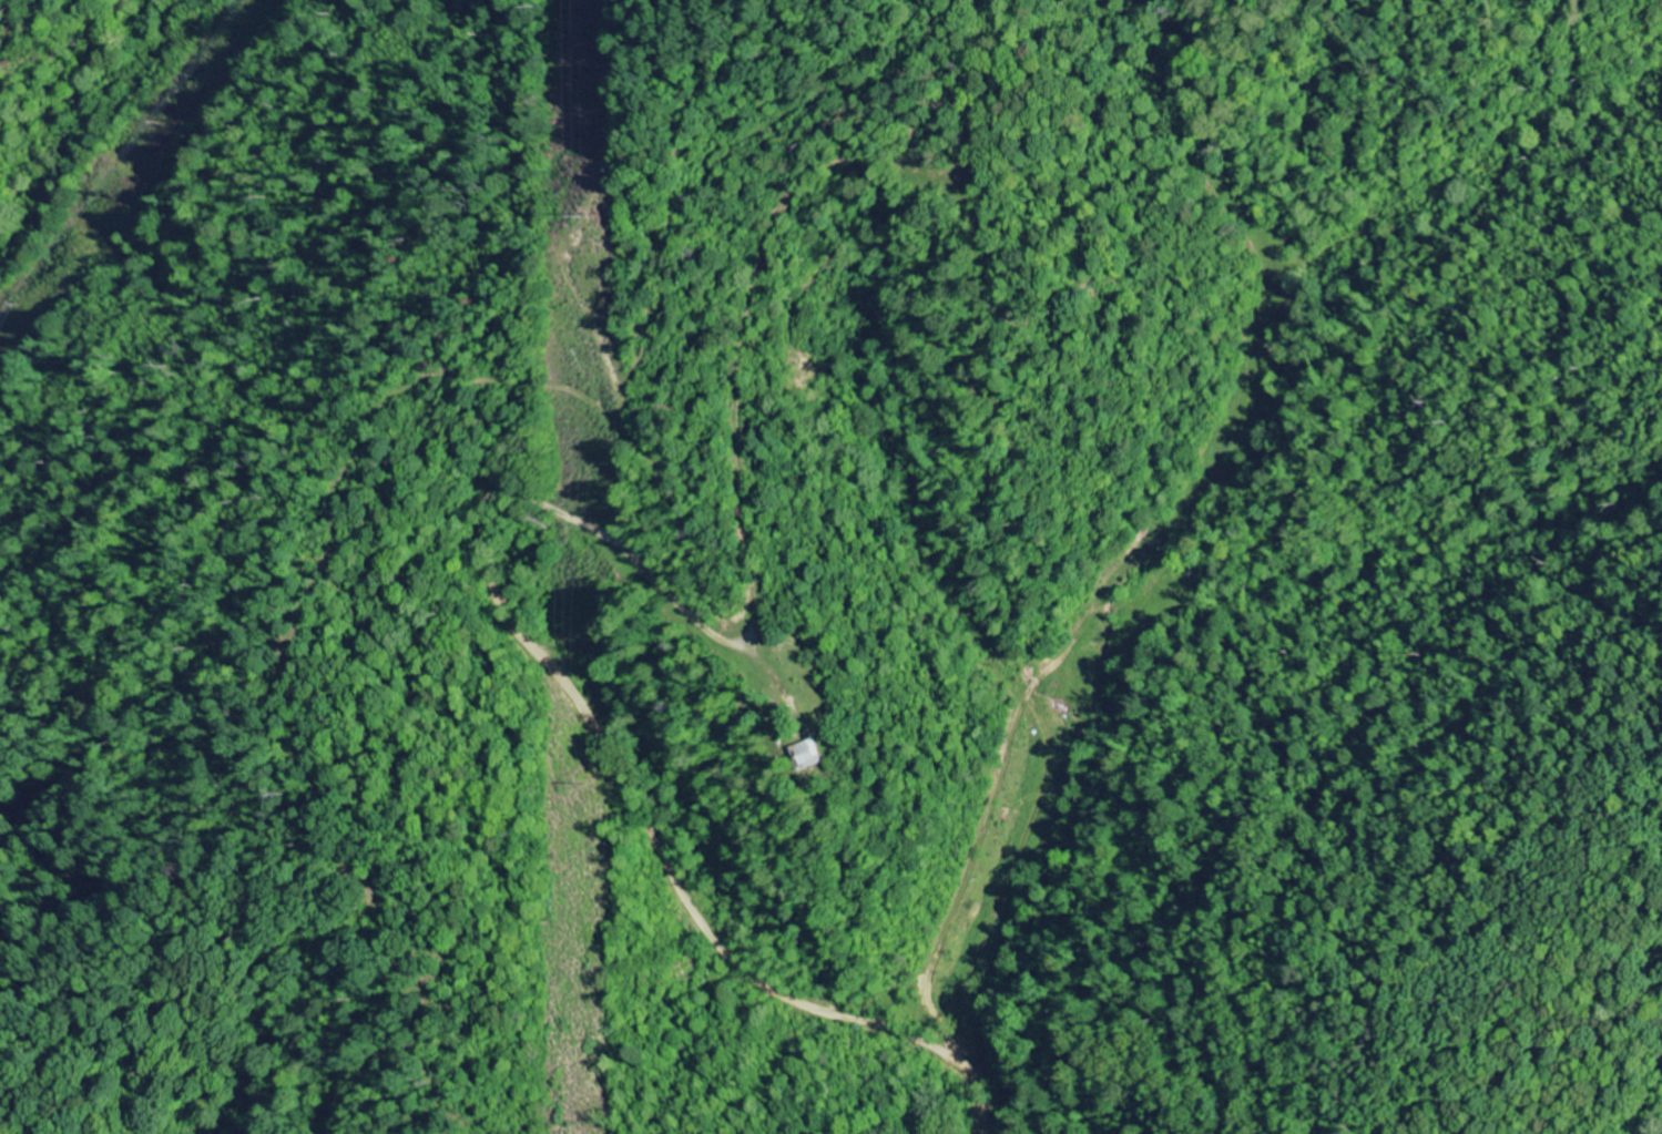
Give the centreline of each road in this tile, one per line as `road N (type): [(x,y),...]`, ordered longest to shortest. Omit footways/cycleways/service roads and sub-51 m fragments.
road 1 (track): [(983,1133),(978,1086),(951,1058),(775,991),(717,943),(689,907),(608,746),(511,631)]

